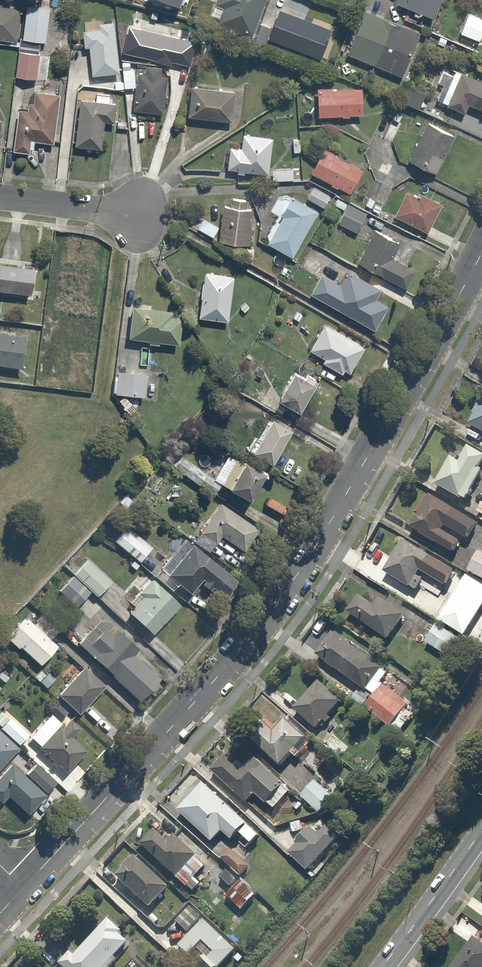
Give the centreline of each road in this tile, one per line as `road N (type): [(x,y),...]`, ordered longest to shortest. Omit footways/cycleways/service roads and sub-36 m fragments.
road 1 (tertiary): [(23,888),(247,644),(295,579),(481,252)]
road 2 (secondary): [(481,831),(383,966)]
road 3 (residential): [(0,197),(141,215)]

